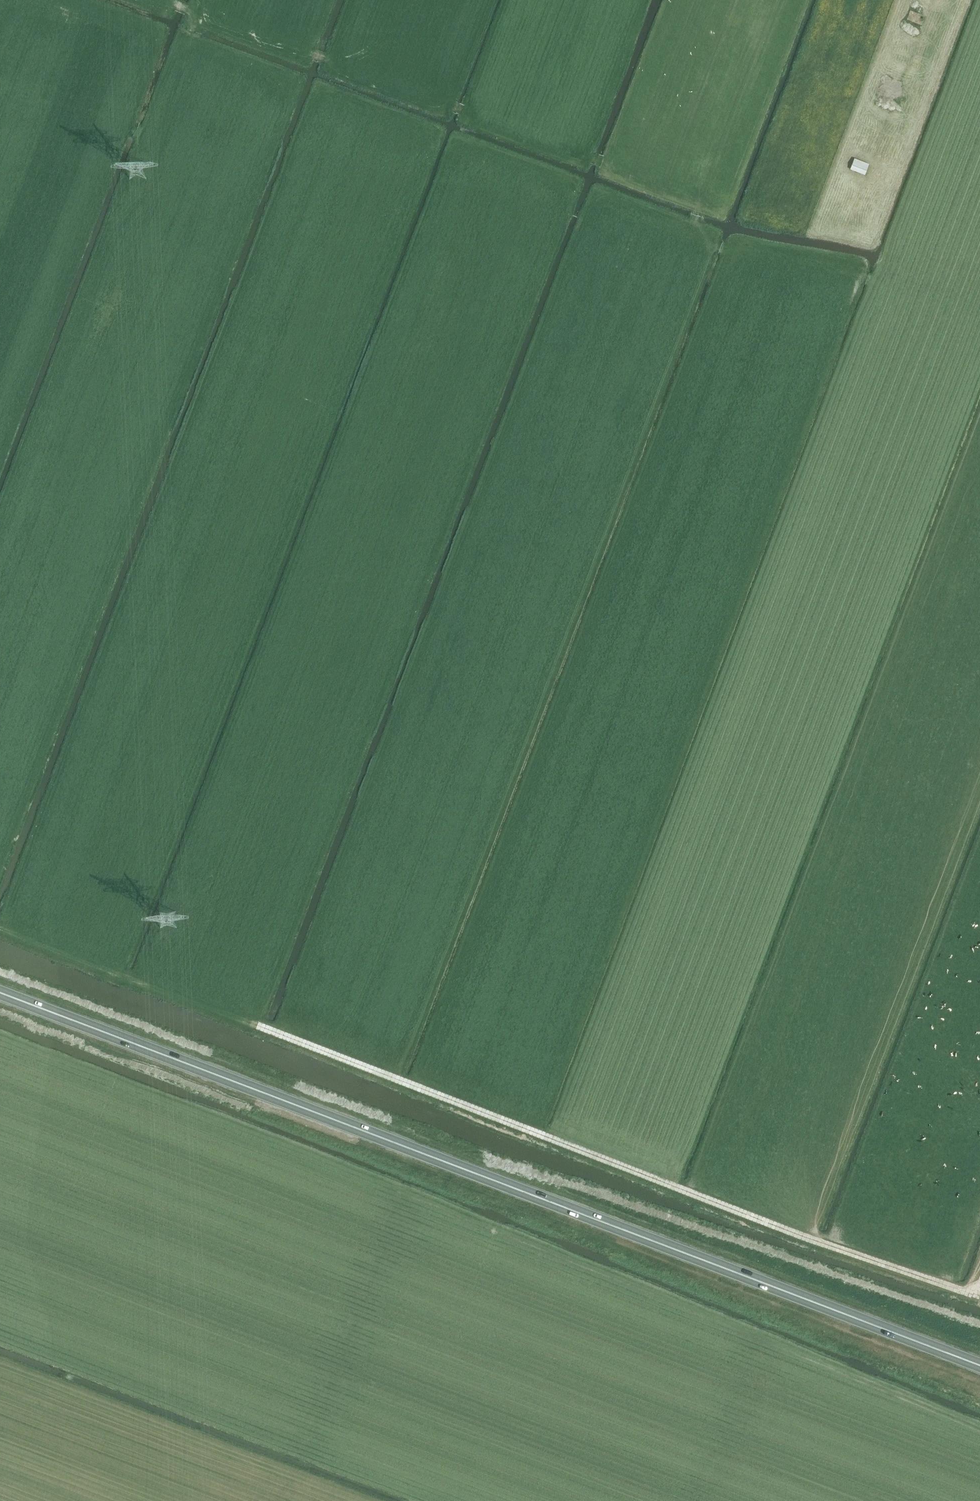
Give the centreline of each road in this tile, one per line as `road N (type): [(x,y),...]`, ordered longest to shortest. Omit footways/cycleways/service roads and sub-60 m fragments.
road 1 (trunk): [(979,1365),(0,992)]

